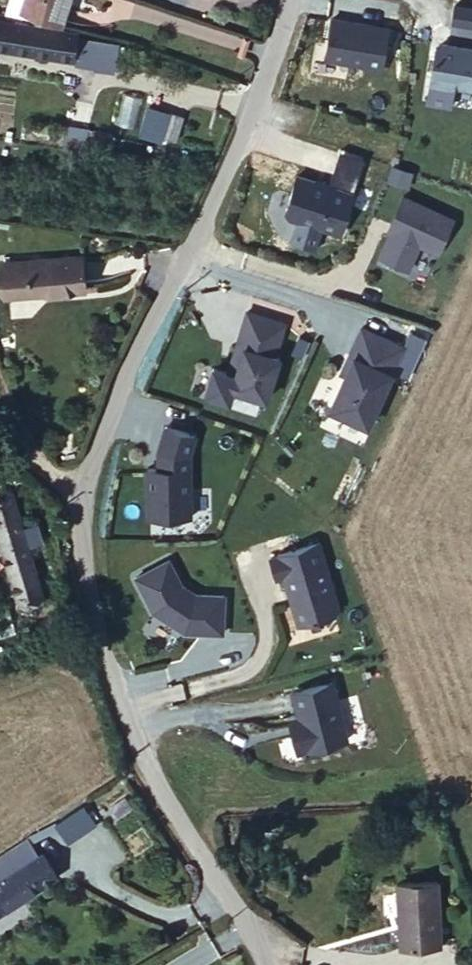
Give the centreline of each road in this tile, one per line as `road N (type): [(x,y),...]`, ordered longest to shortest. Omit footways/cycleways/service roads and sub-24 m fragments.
road 1 (unclassified): [(292,0),(259,103),(122,387),(87,479),(80,516),(93,608),(147,767)]
road 2 (unclassified): [(261,964),(242,915),(147,767)]

